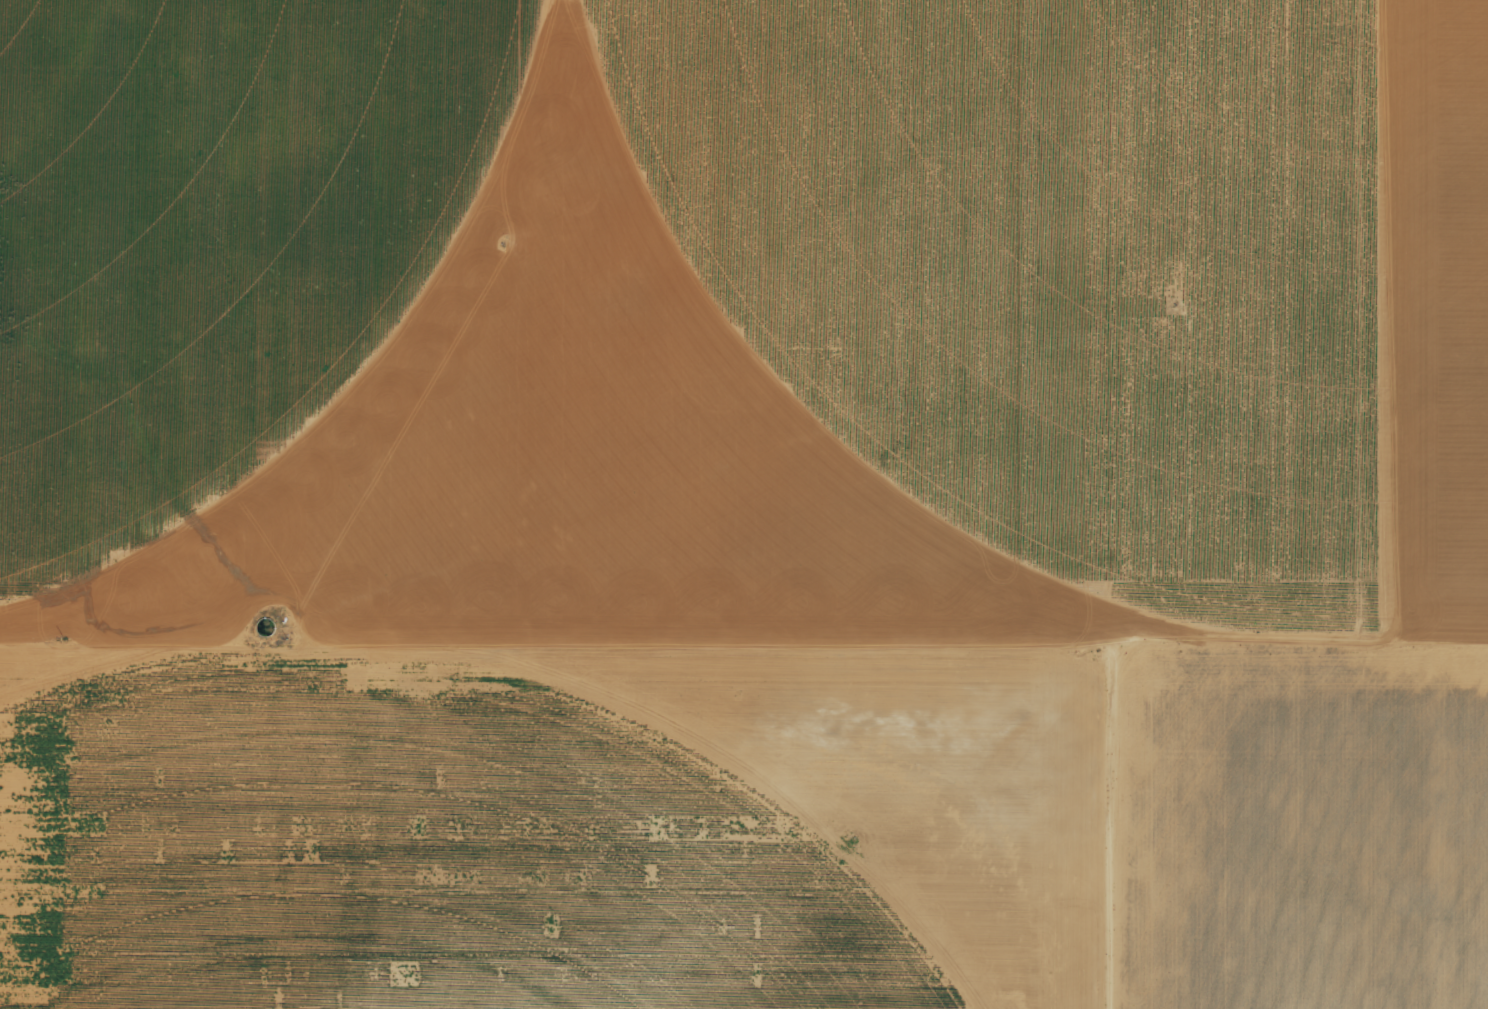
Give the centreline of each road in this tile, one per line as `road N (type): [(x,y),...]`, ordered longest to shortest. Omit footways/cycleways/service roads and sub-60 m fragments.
road 1 (residential): [(1120,1008),(1120,624),(1145,589),(1487,590)]

